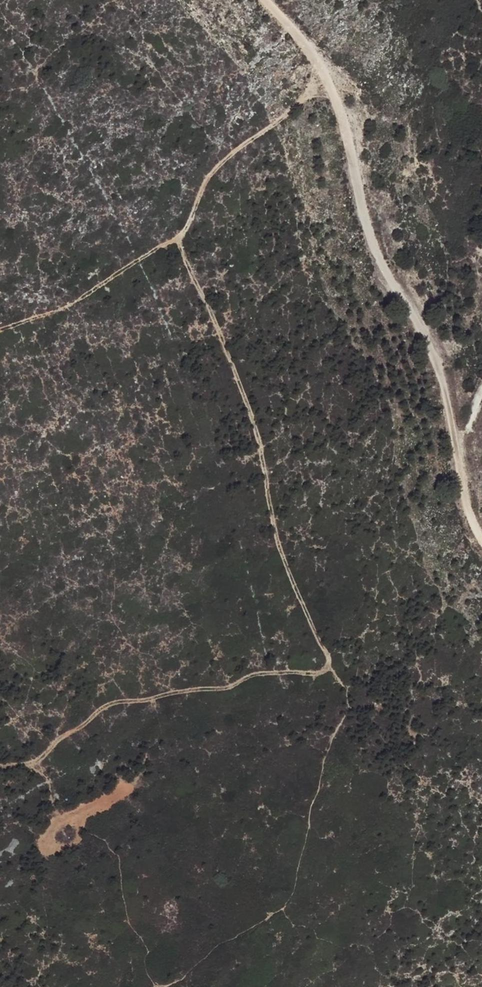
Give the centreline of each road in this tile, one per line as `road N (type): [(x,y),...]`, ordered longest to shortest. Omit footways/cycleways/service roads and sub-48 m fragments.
road 1 (track): [(331,666),(277,539),(258,432),(179,241),(223,162),(270,129),(332,67)]
road 2 (track): [(272,0),(332,67),(352,111),(383,270),(426,323),(445,364),(468,516),(481,541)]
road 3 (track): [(166,986),(298,887),(311,812),(349,699),(331,666)]
road 4 (track): [(331,666),(227,691),(105,704),(31,764),(0,764)]
road 5 (track): [(179,241),(72,307),(0,329)]

